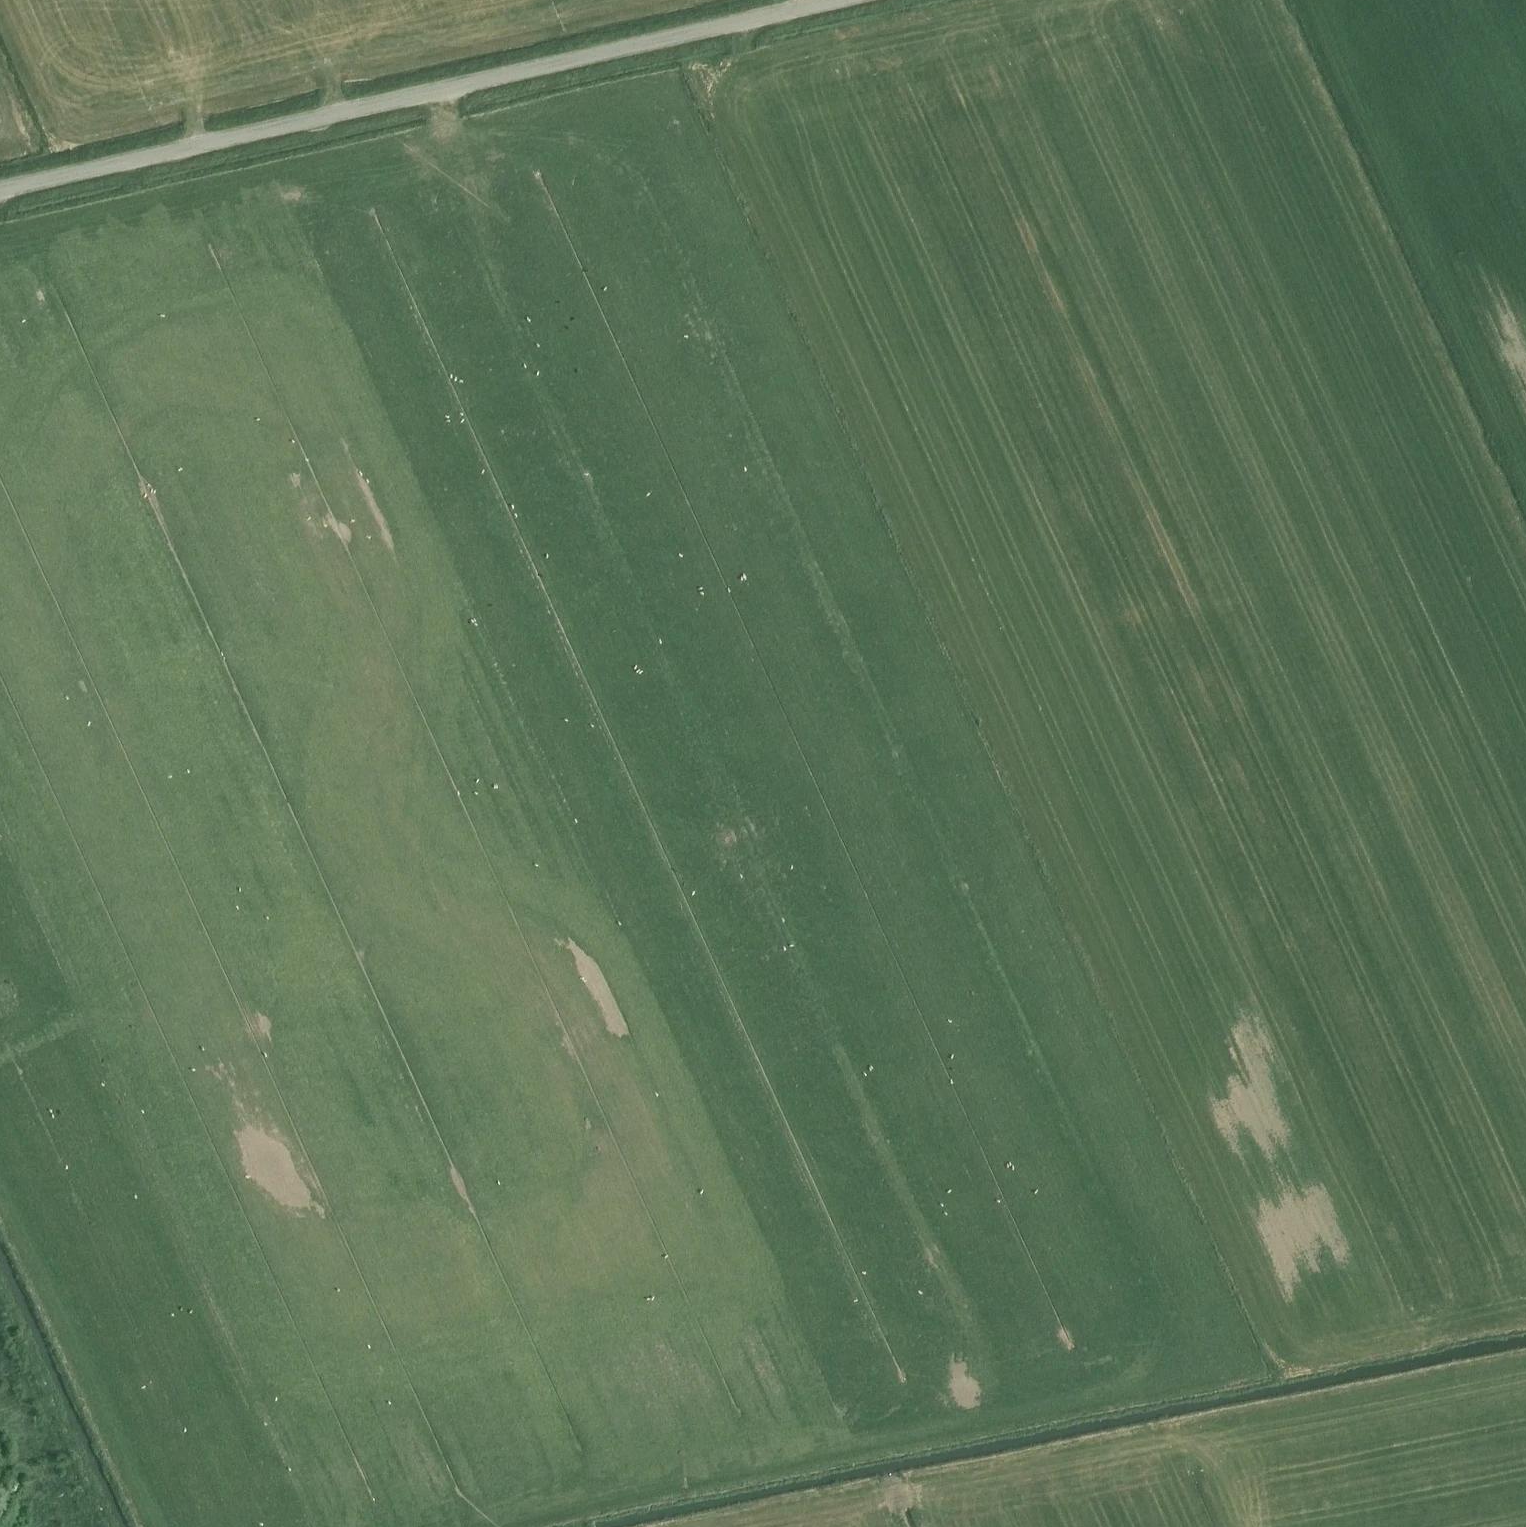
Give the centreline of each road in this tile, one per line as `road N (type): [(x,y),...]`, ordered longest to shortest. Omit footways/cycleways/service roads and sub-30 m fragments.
road 1 (unclassified): [(0,191),(837,0)]

